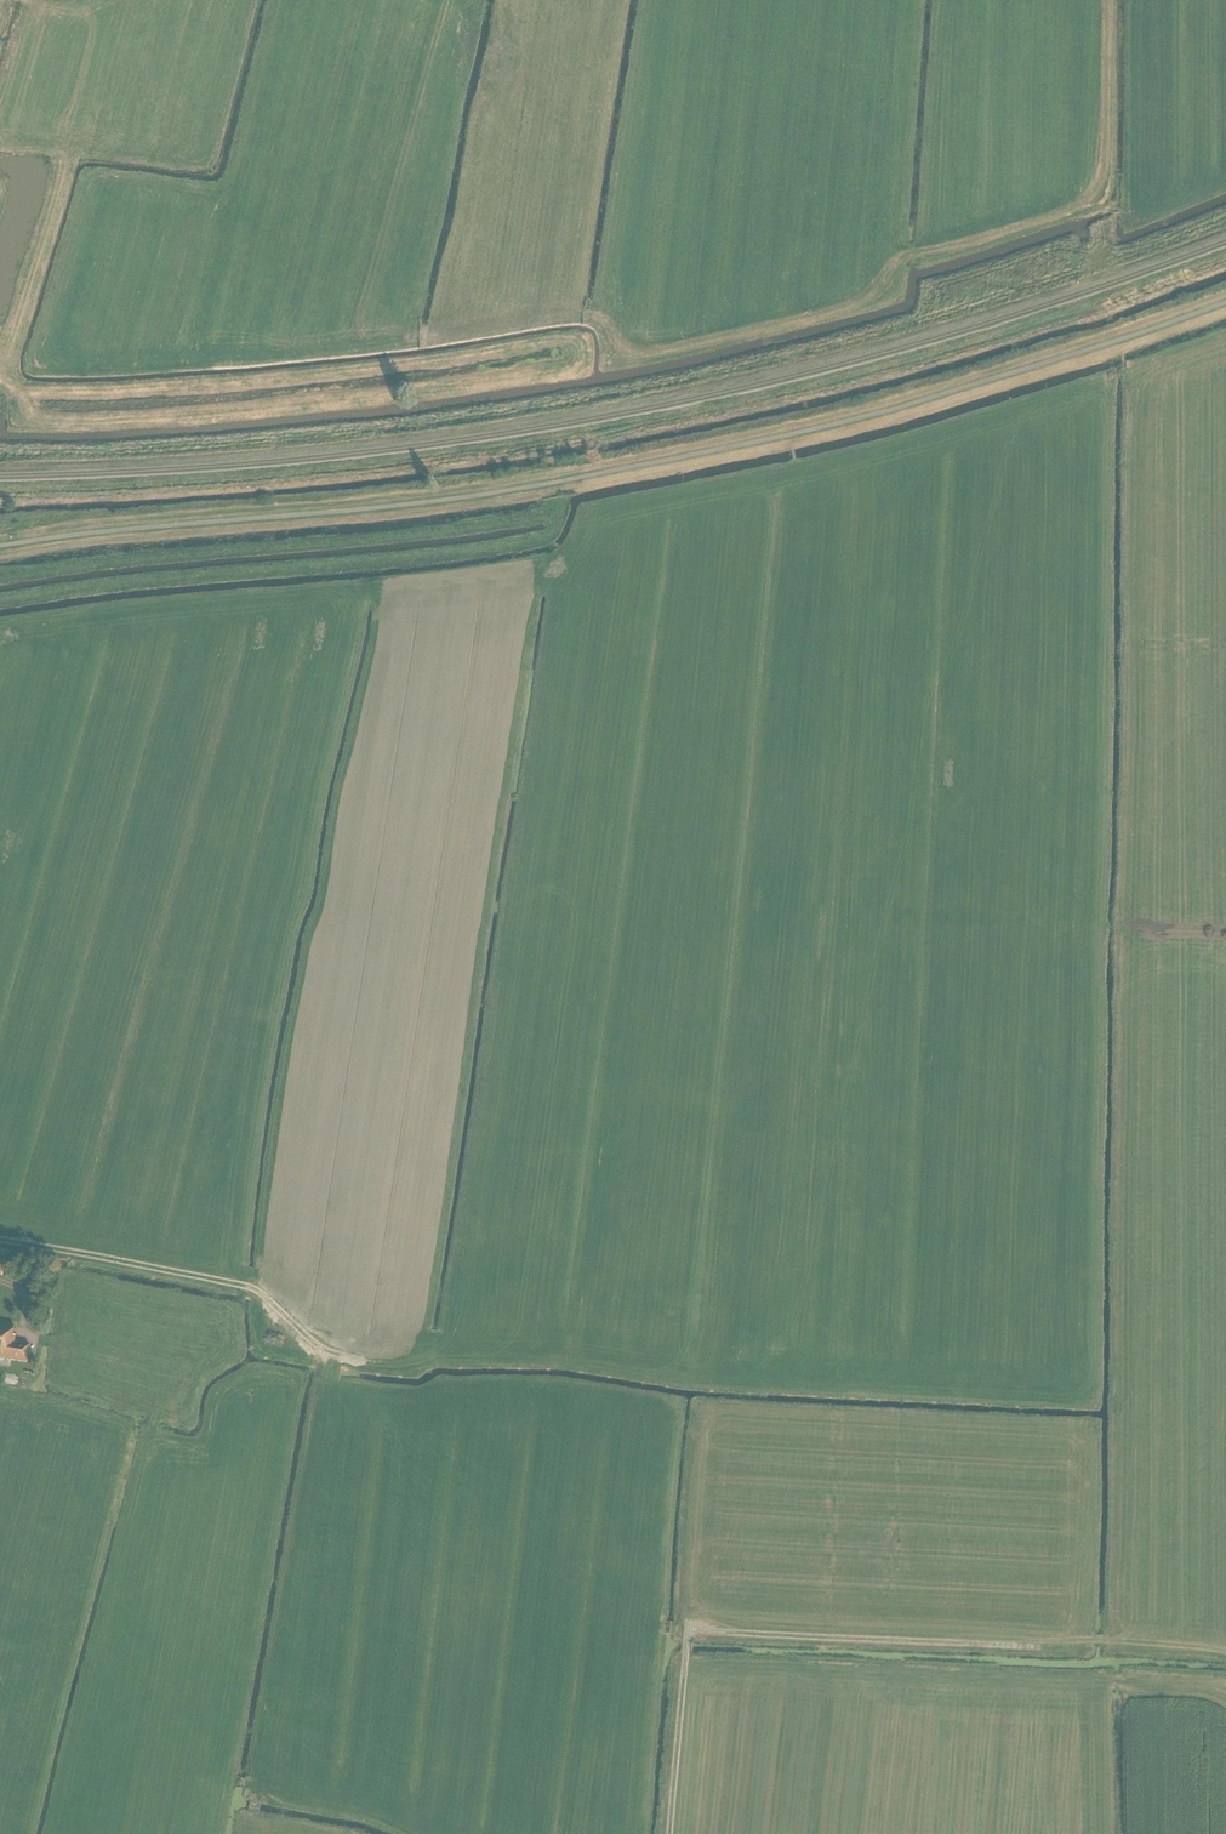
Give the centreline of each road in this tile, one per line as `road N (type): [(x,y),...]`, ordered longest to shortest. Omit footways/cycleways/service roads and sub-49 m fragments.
road 1 (track): [(671,1833),(688,1632),(1038,1647)]
road 2 (track): [(0,1242),(256,1291)]

